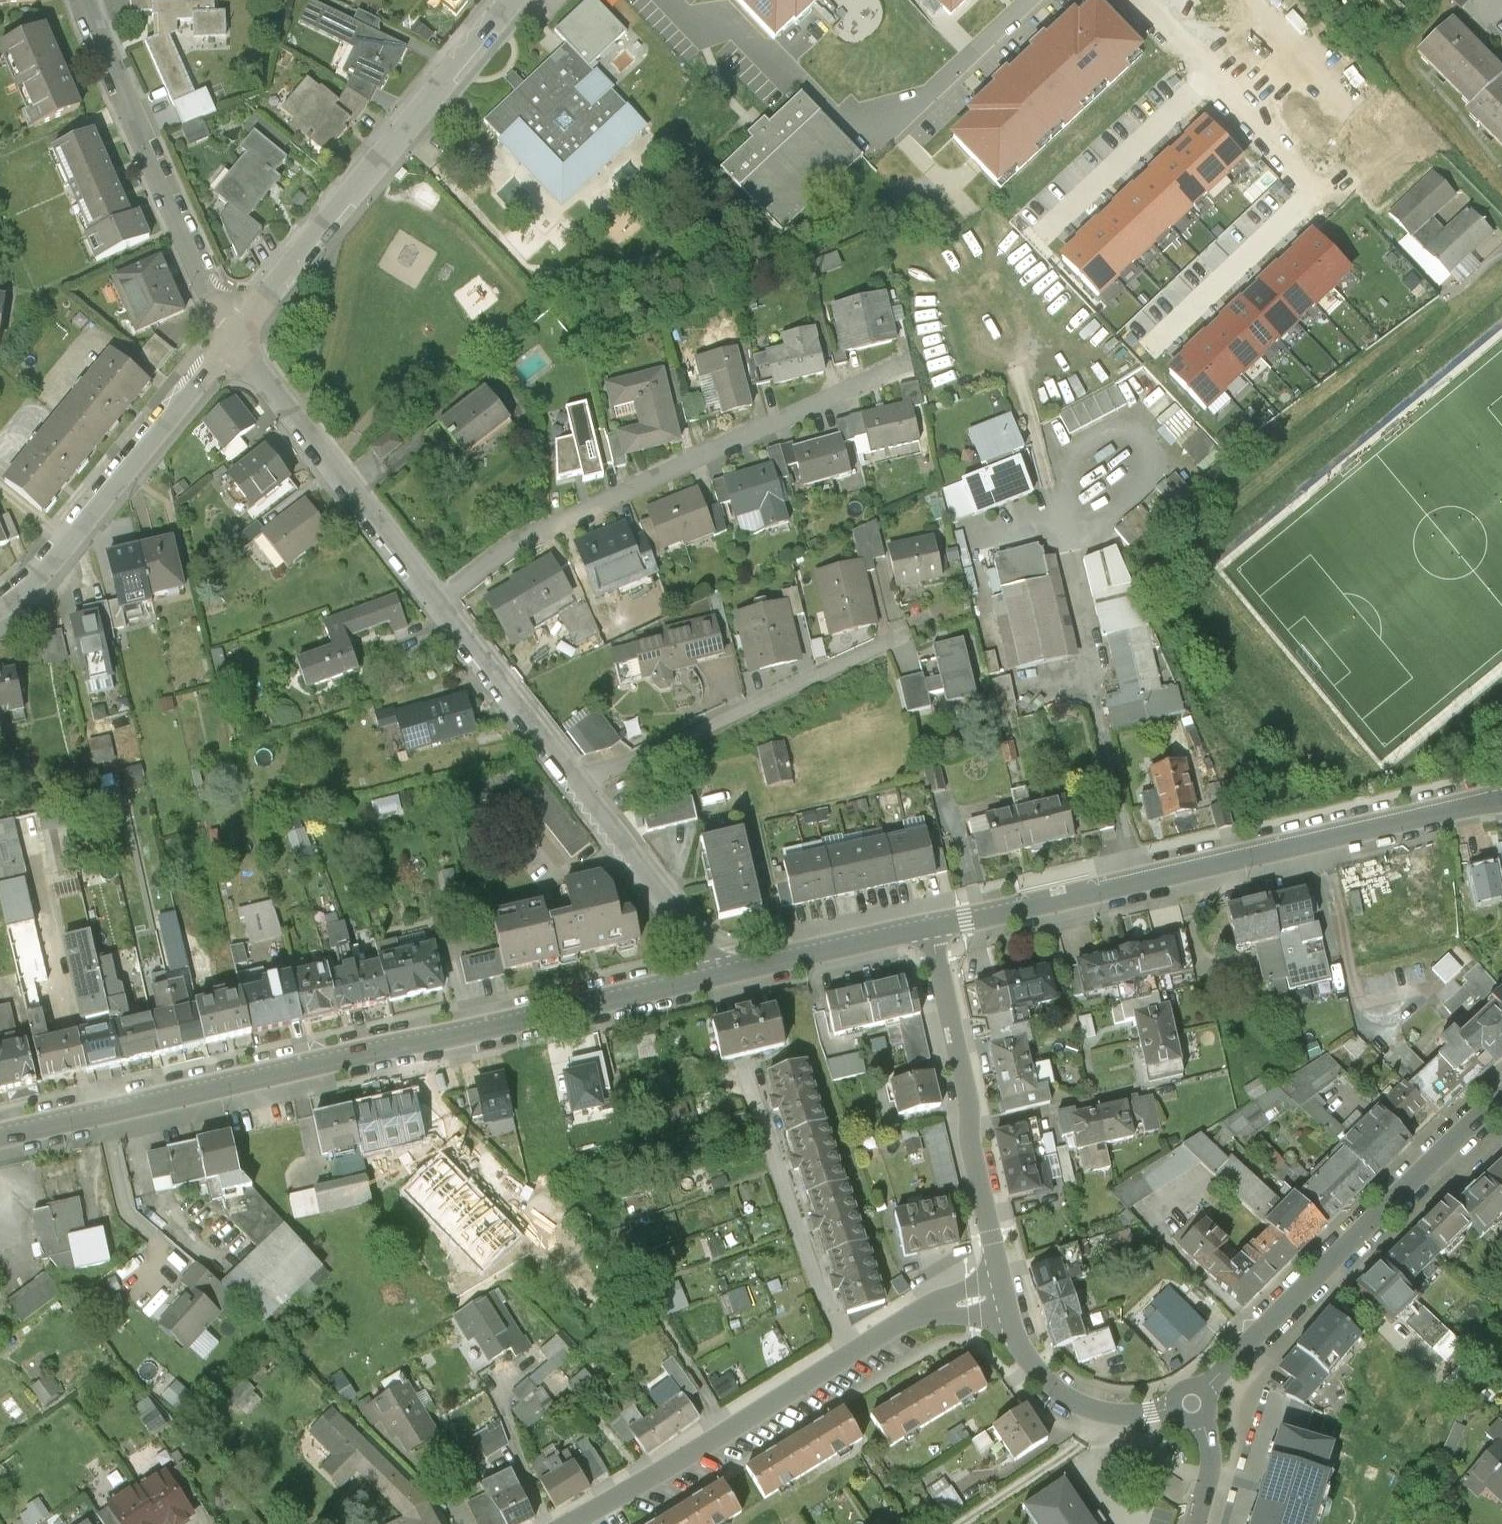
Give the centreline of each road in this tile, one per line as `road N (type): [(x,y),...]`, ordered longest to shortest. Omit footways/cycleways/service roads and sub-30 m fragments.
road 1 (residential): [(709,979),(693,933),(497,692),(232,337)]
road 2 (tertiary): [(709,979),(0,1142)]
road 3 (tertiary): [(1501,801),(931,928)]
road 4 (residential): [(1008,1298),(907,1320),(567,1523)]
road 5 (residential): [(232,337),(514,0)]
road 6 (residential): [(1501,1098),(1192,1403)]
road 7 (residential): [(1008,1298),(931,928)]
road 8 (residential): [(232,337),(204,298),(157,188),(90,0)]
road 9 (residential): [(0,613),(232,337)]
road 10 (residential): [(1192,1403),(1118,1414),(1083,1407),(1042,1381),(1018,1342),(1008,1298)]
road 11 (residential): [(1321,191),(1148,350)]
road 12 (residential): [(1210,75),(1040,235)]
road 13 (tertiary): [(931,928),(709,979)]
road 14 (residential): [(1321,191),(1210,75)]
road 15 (residential): [(1192,1403),(1211,1467),(1194,1523)]

